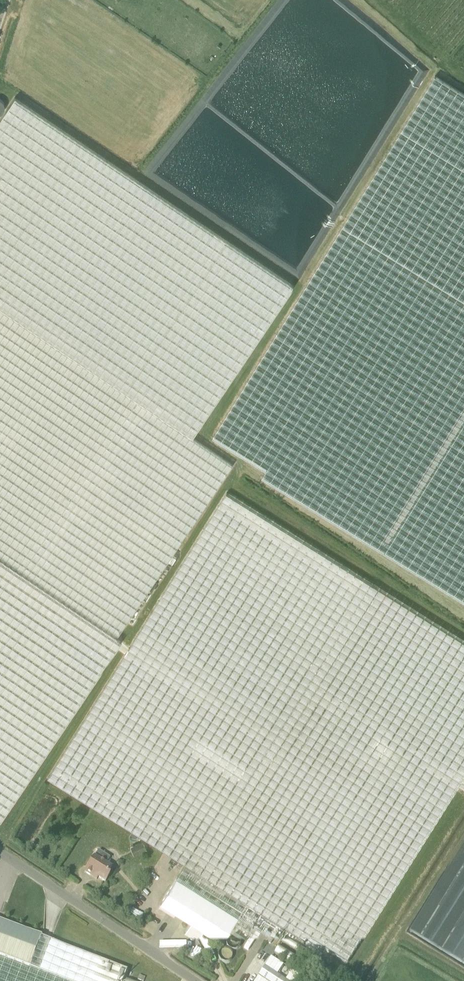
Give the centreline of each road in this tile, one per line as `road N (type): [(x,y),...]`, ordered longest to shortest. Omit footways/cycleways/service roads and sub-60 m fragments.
road 1 (unclassified): [(196,980),(0,852)]

